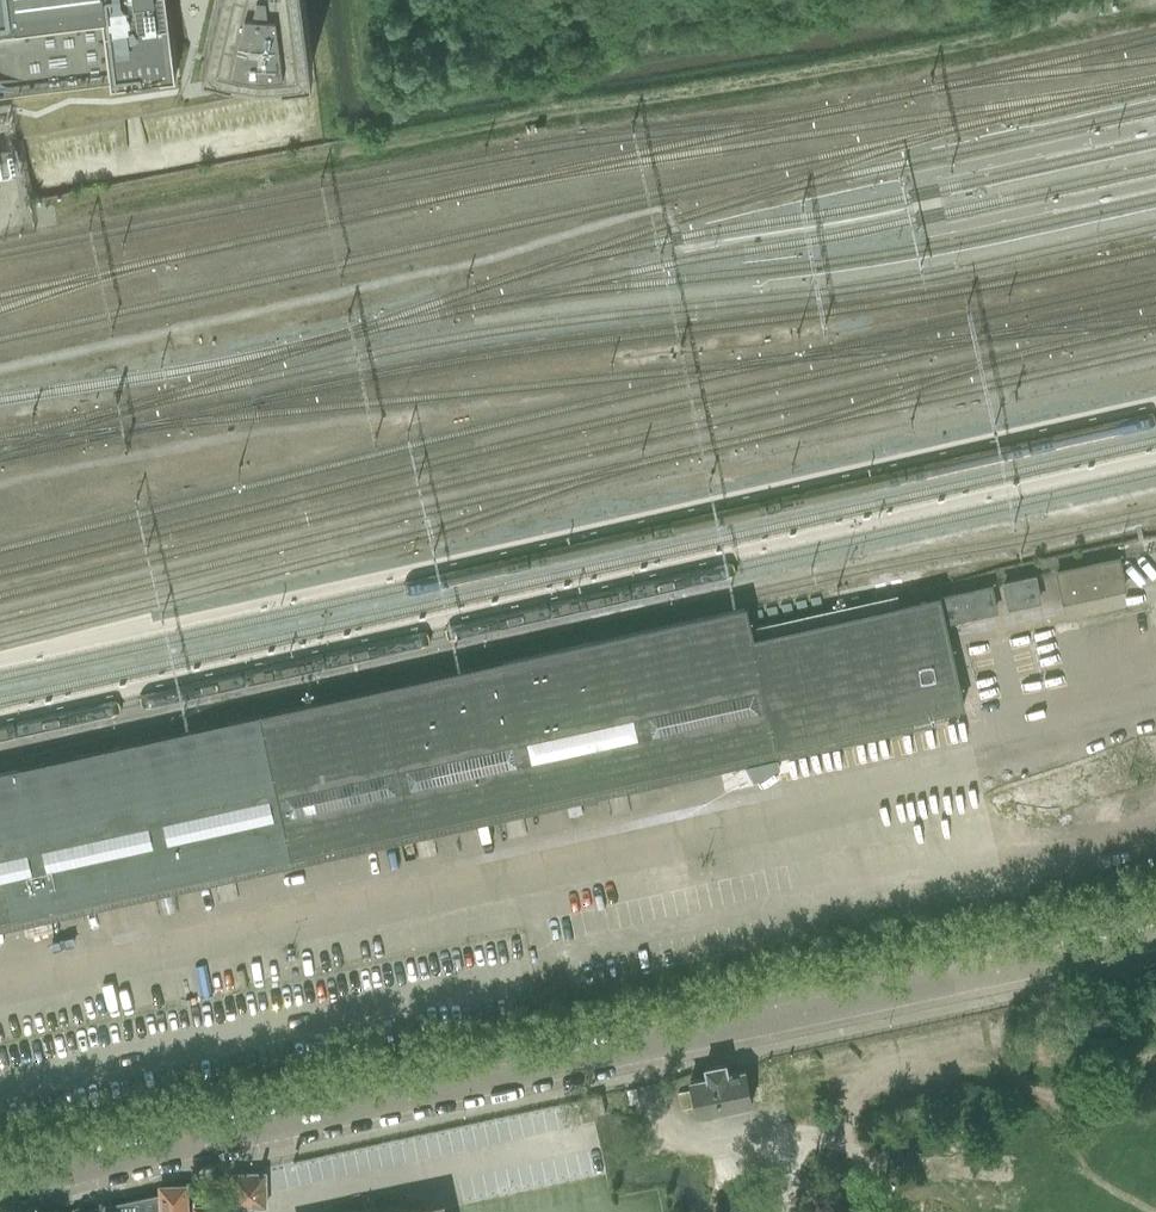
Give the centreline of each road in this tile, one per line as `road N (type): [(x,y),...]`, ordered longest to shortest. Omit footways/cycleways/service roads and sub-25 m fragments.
road 1 (tertiary): [(0,1191),(1155,922)]

